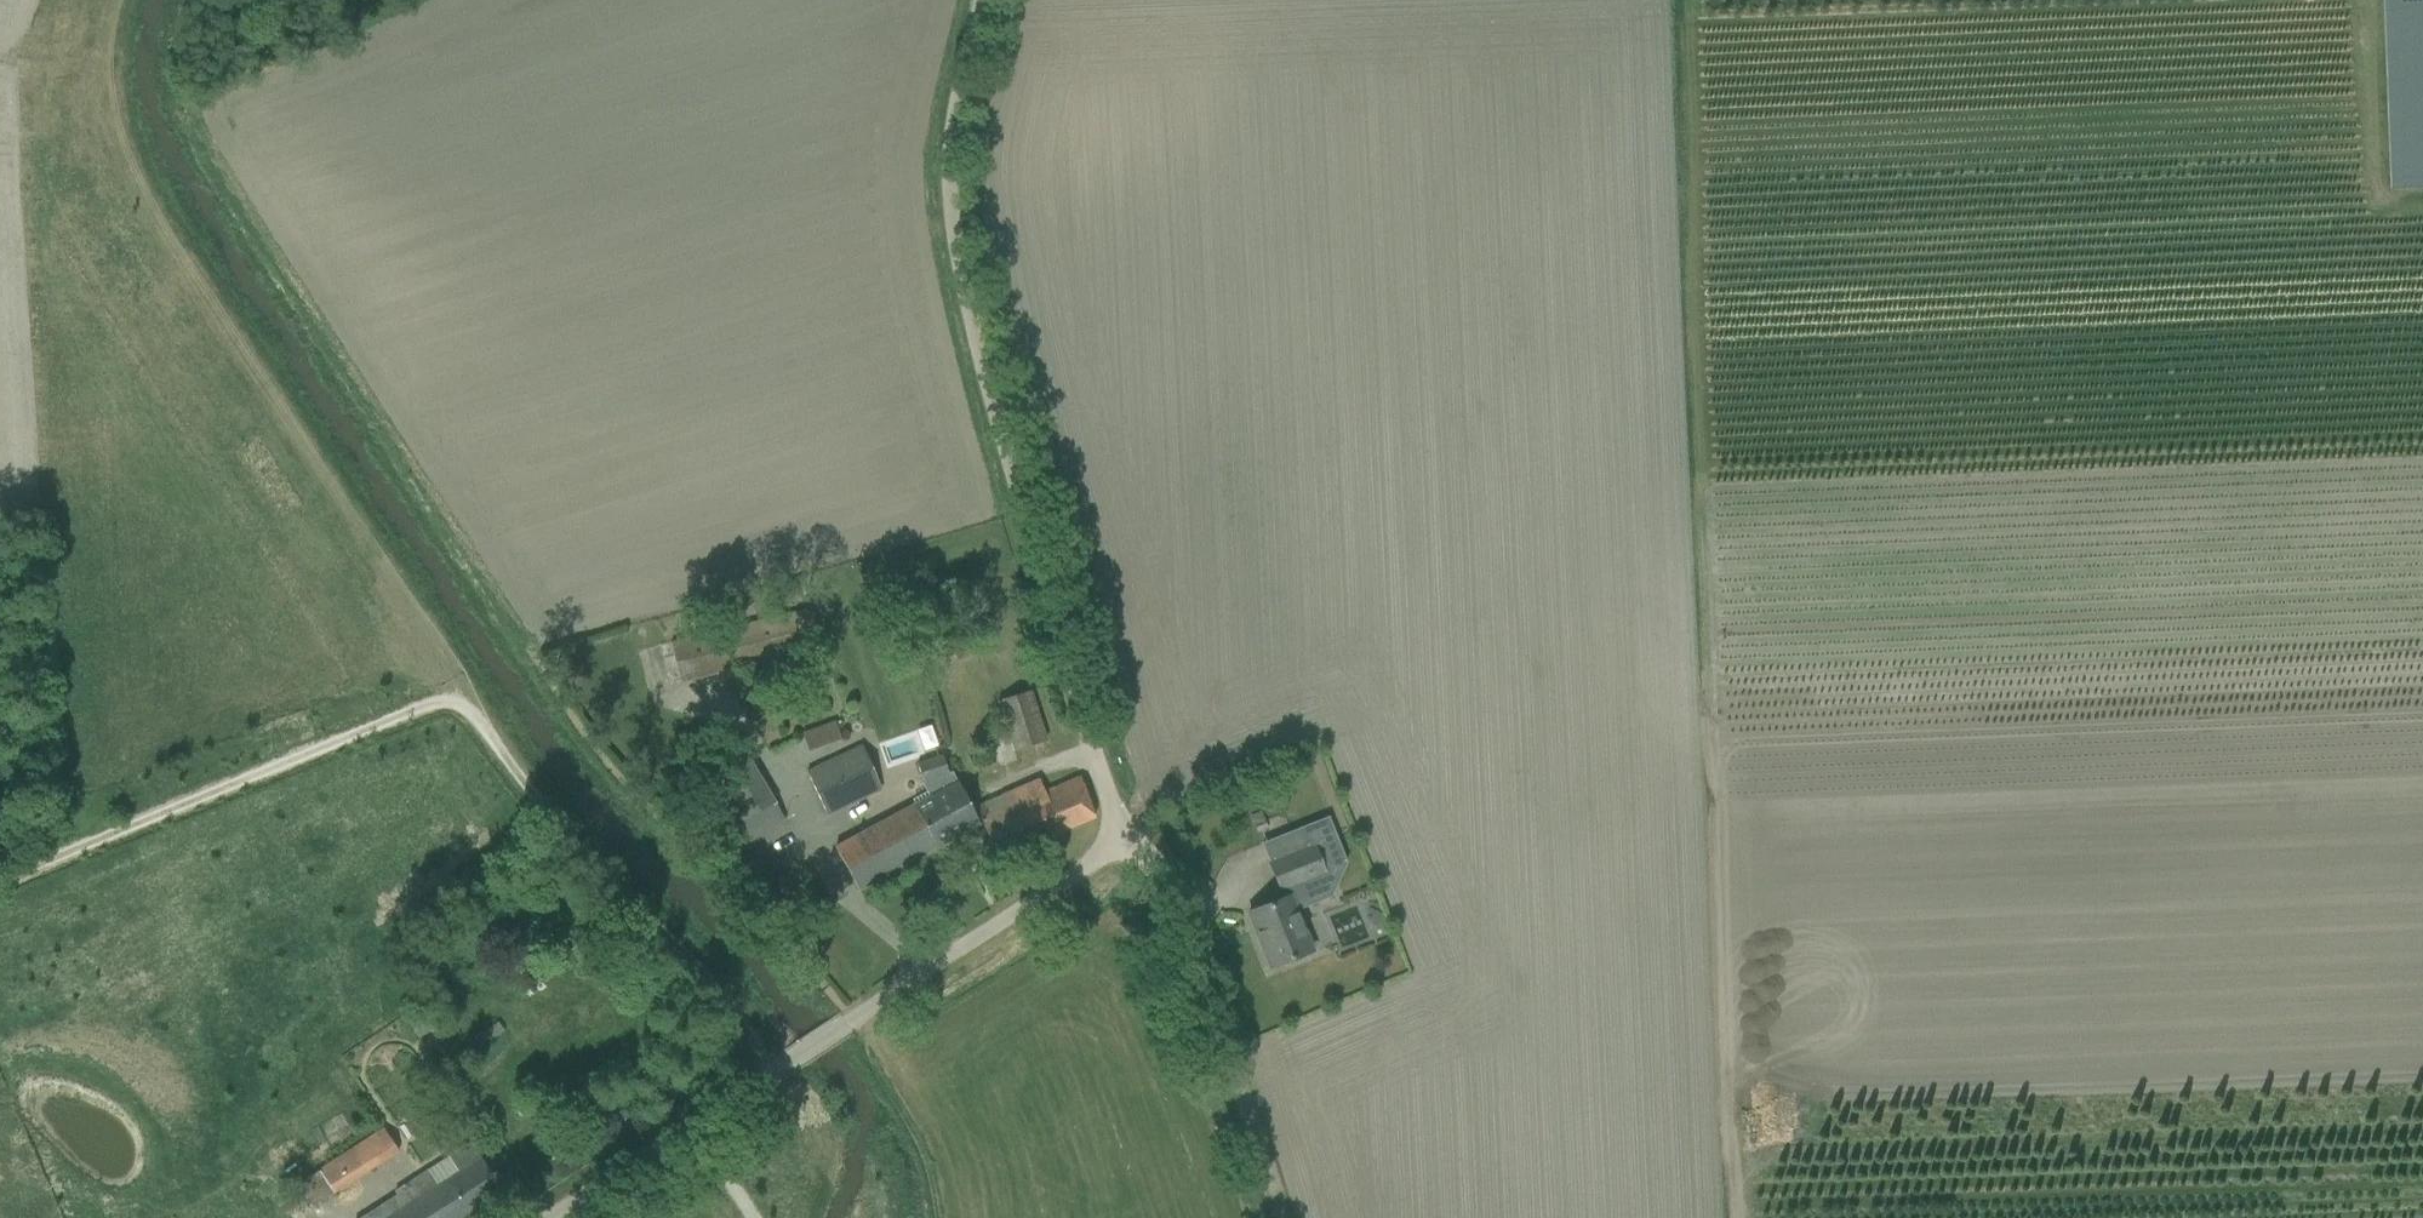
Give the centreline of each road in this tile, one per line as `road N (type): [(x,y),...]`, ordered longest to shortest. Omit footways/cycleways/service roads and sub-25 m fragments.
road 1 (unclassified): [(548,1217),(1121,836),(964,284),(949,159),(980,0)]
road 2 (track): [(5,880),(405,711),(465,705),(681,948),(772,1069)]
road 3 (track): [(123,0),(113,43),(118,109),(183,272),(365,538),(465,705)]
road 4 (track): [(1267,1217),(1244,1110),(1195,968),(1121,836)]

